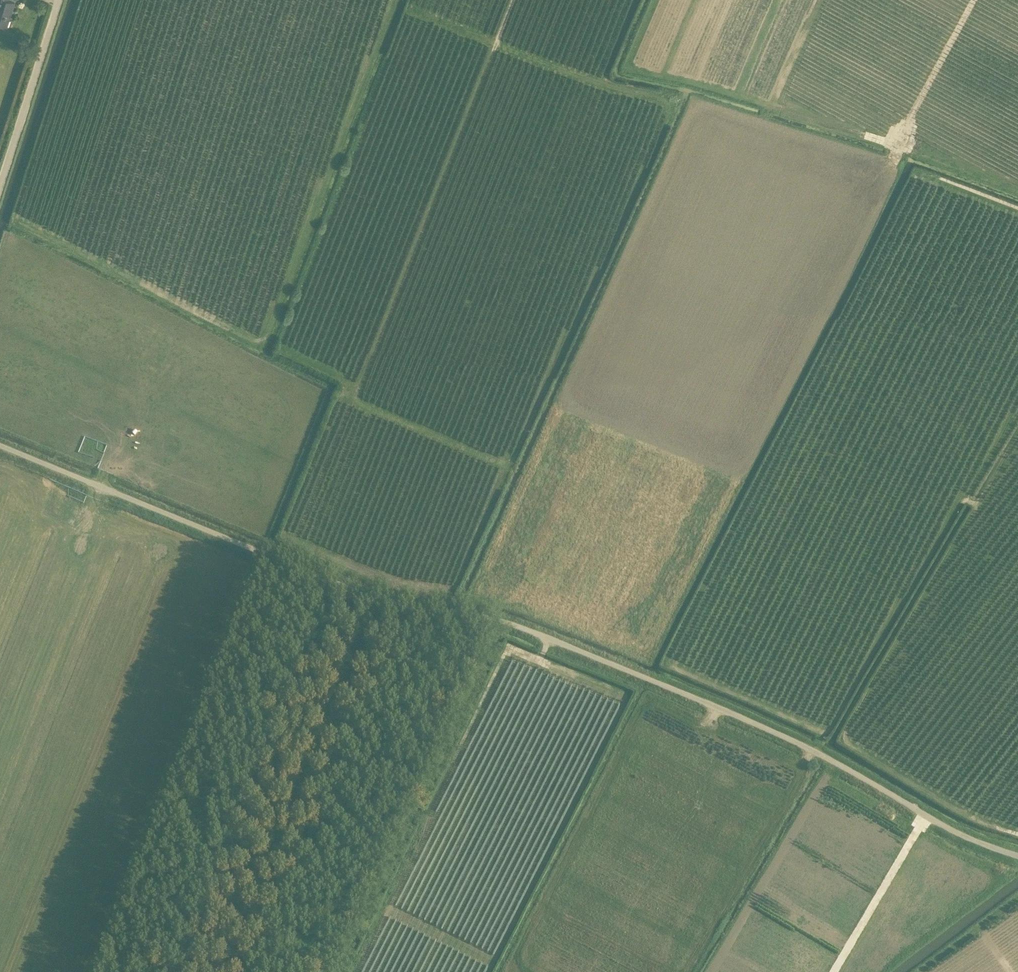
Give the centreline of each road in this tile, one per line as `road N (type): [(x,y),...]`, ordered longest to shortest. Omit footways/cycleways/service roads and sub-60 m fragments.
road 1 (unclassified): [(1017,857),(964,837),(789,740),(551,639),(367,596),(0,444)]
road 2 (unclassified): [(0,174),(52,0)]

